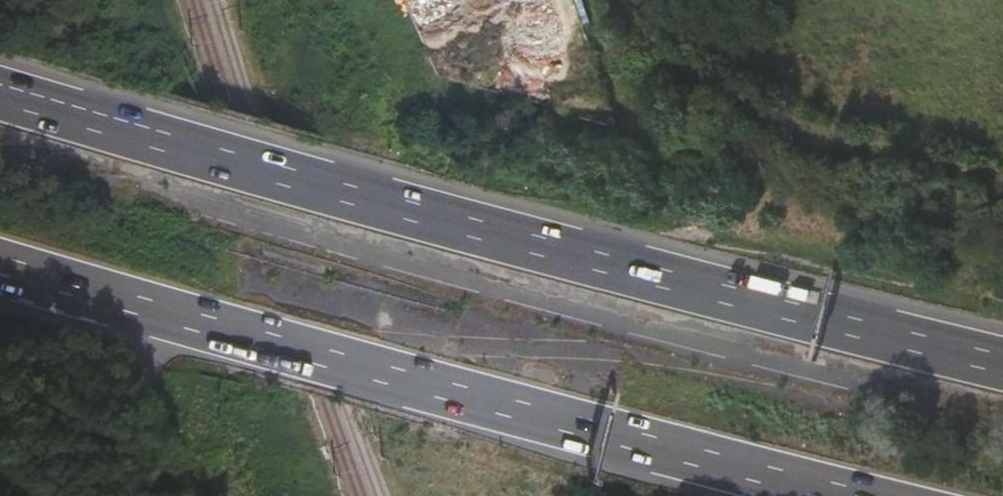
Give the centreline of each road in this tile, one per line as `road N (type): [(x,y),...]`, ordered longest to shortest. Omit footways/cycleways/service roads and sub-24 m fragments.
road 1 (motorway): [(1002,363),(0,93)]
road 2 (motorway): [(0,265),(460,397),(855,495)]
road 3 (track): [(162,313),(149,396),(158,441),(195,495)]

